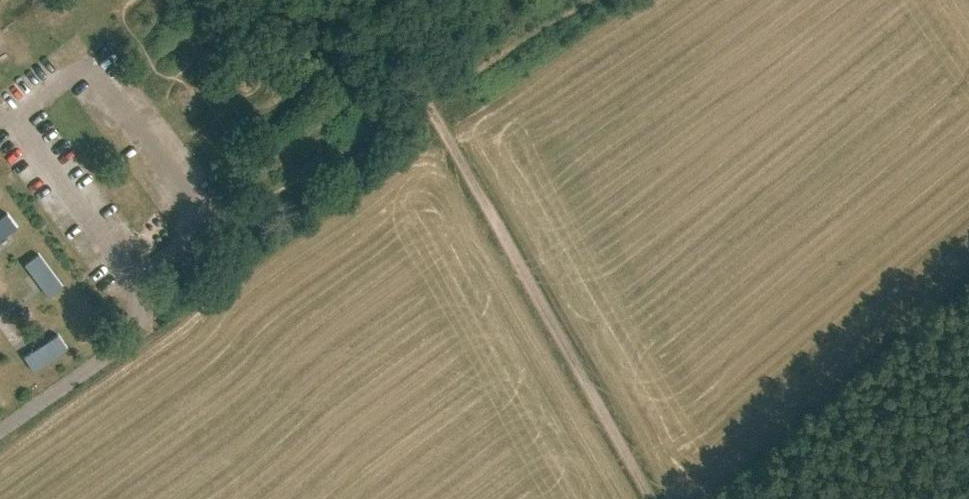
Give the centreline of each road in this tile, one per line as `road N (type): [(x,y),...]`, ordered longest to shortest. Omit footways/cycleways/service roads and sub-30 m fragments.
road 1 (track): [(655,498),(370,0)]
road 2 (track): [(214,237),(249,239),(588,0)]

